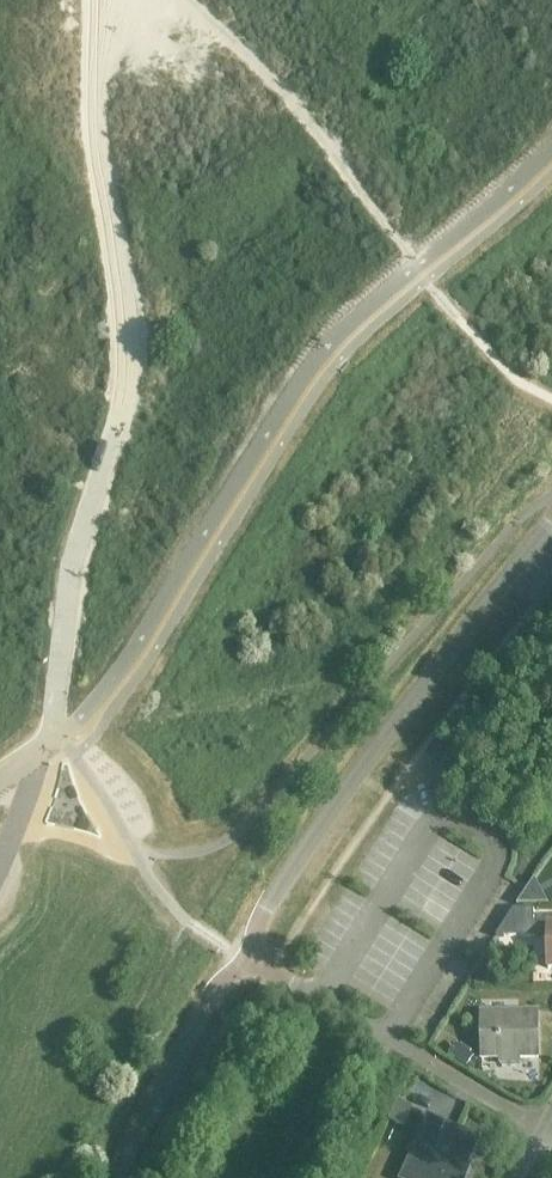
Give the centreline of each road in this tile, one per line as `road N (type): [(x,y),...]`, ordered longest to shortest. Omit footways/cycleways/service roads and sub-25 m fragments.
road 1 (unclassified): [(0,778),(102,693),(324,353),(551,150)]
road 2 (unclassified): [(114,1177),(264,908),(551,521)]
road 3 (track): [(56,738),(66,594),(130,352),(123,282),(97,192),(99,127),(149,0)]

